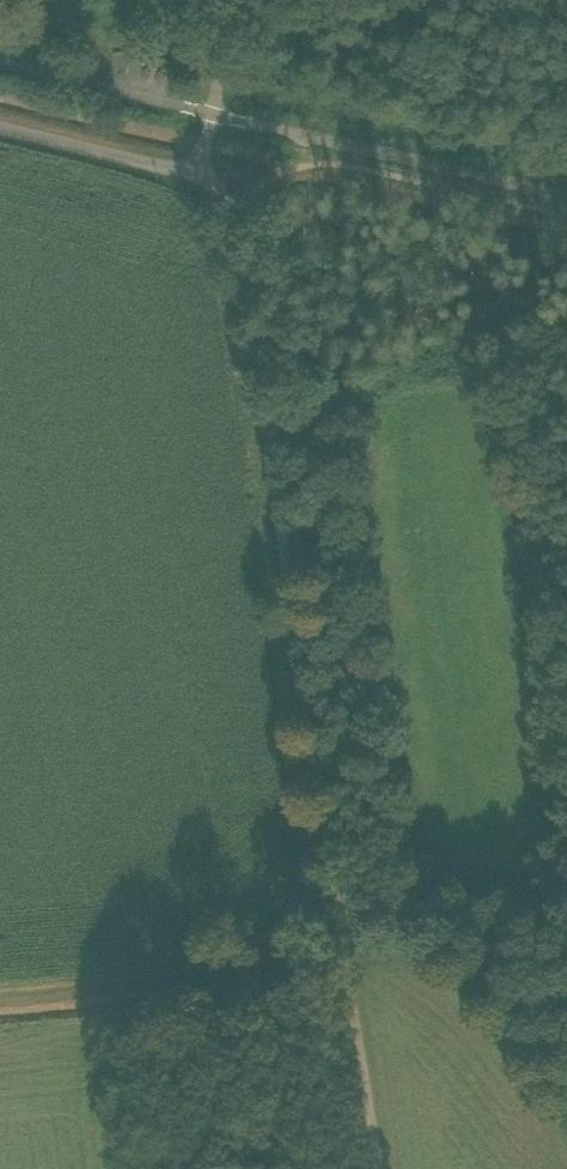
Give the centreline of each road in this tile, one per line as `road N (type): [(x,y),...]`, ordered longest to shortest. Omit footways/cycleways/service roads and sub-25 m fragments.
road 1 (track): [(202,174),(234,210),(376,1168)]
road 2 (track): [(0,999),(314,971),(337,946)]
road 3 (track): [(202,174),(0,132)]

